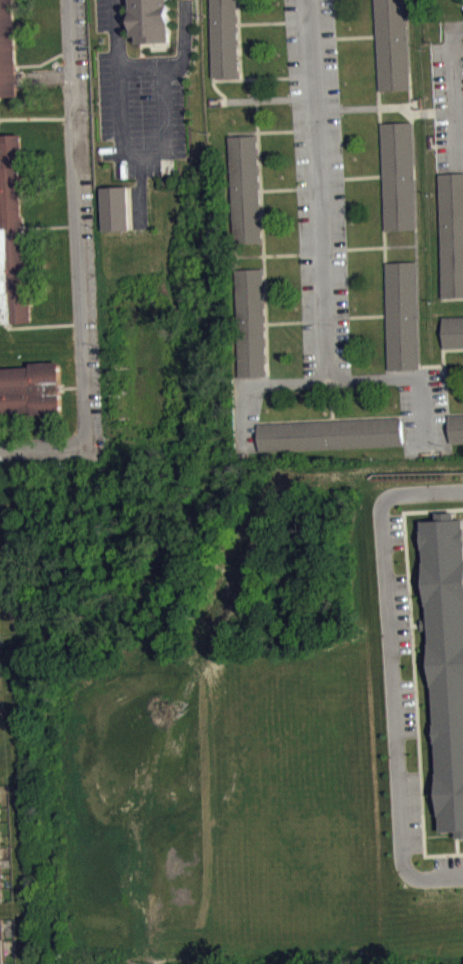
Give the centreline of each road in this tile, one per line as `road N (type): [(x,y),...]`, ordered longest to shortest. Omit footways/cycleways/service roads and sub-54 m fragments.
road 1 (residential): [(329,376),(312,0)]

